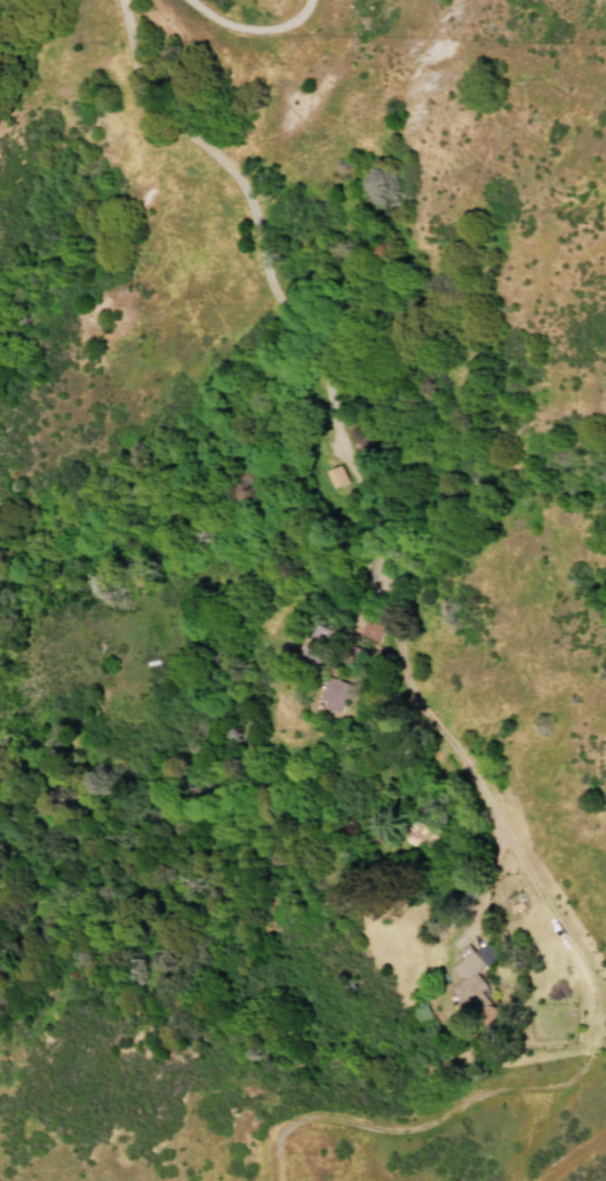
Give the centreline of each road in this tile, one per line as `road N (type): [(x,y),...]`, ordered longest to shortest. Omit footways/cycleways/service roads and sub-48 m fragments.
road 1 (track): [(127,0),(144,83),(225,169),(253,216),(271,298),(357,474),(411,684),(586,973),(594,1001),(584,1055)]
road 2 (residential): [(310,0),(290,28),(269,34),(226,26),(188,0)]
road 3 (track): [(584,1055),(525,1147),(515,1180)]

